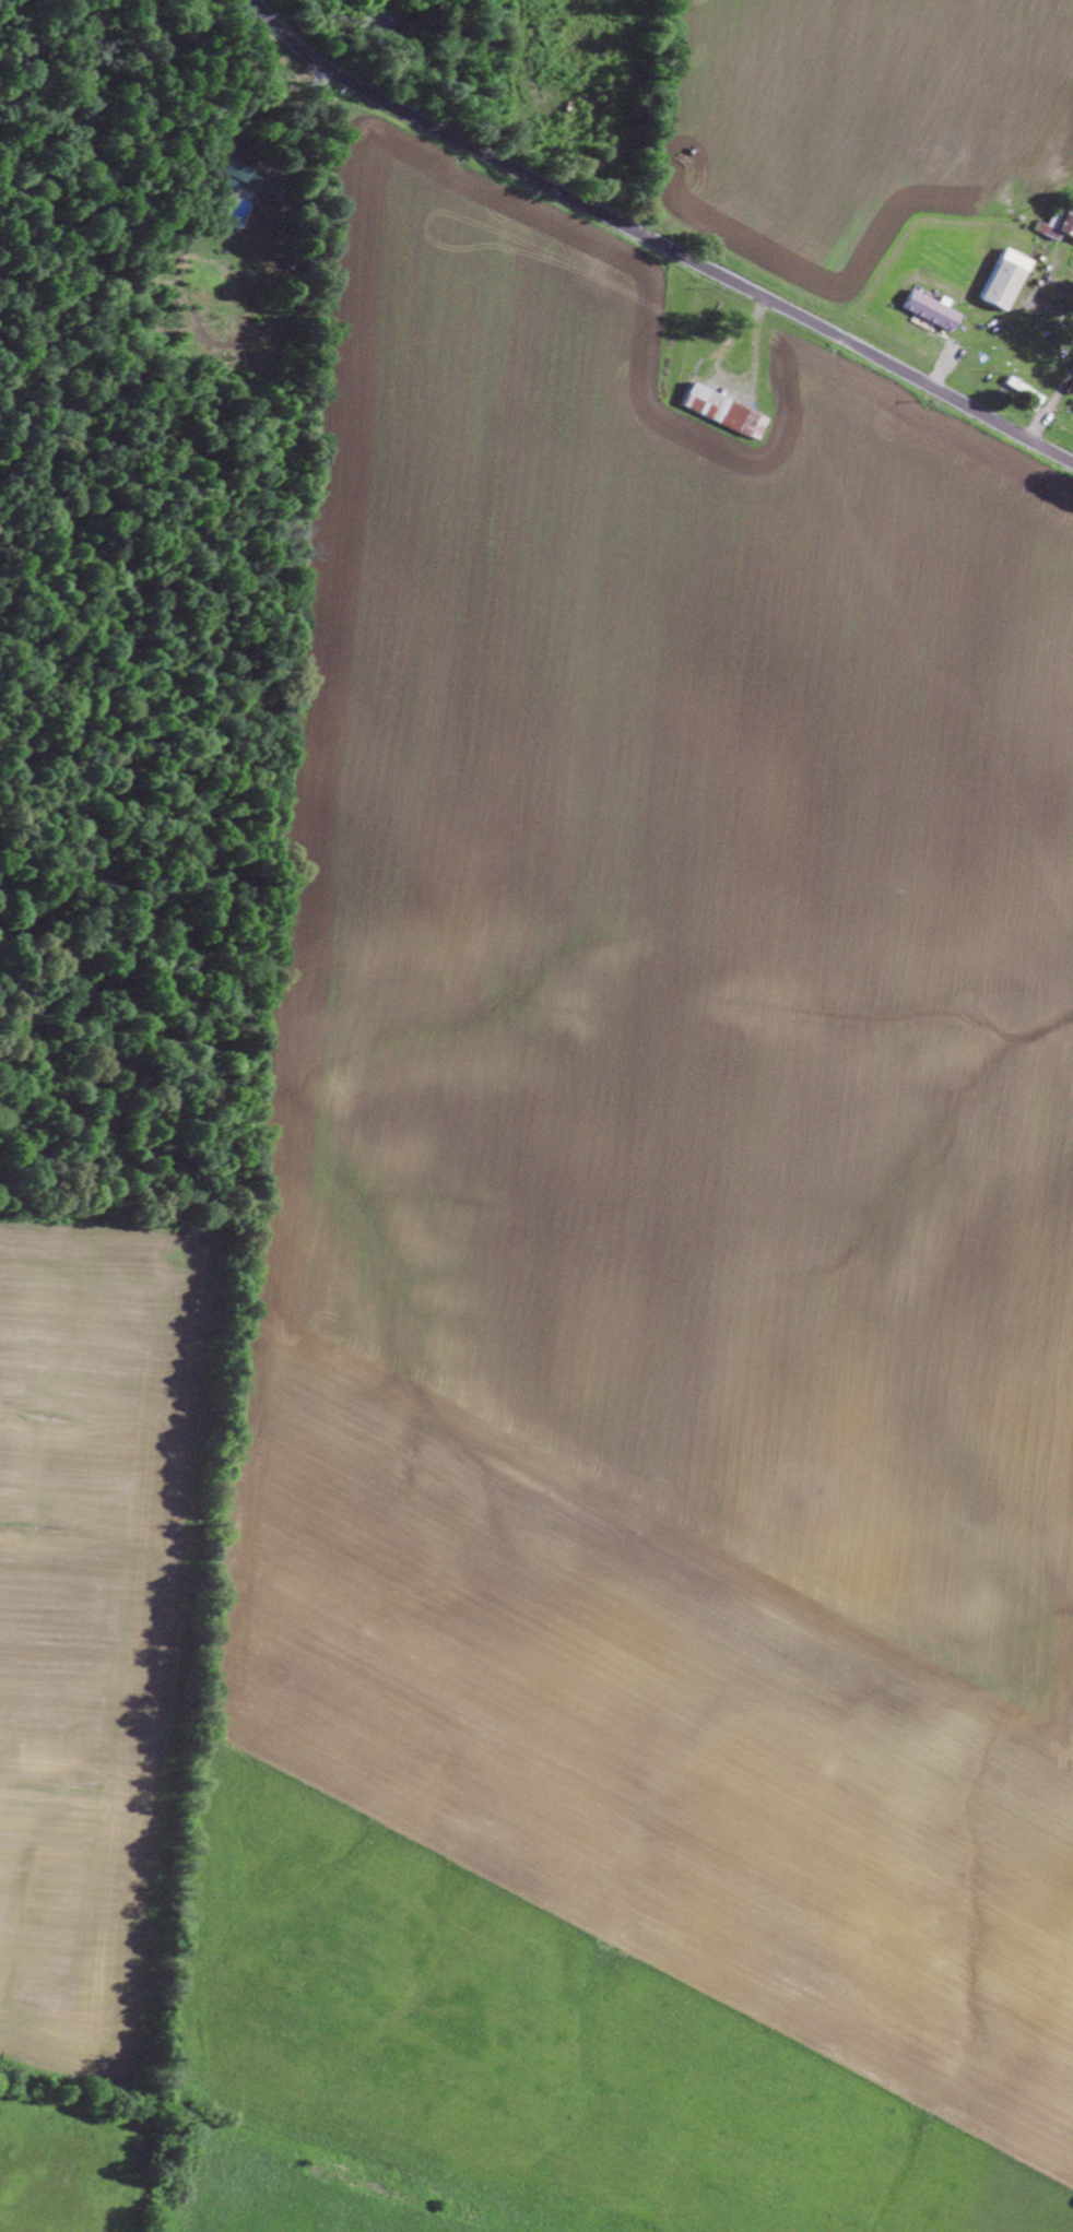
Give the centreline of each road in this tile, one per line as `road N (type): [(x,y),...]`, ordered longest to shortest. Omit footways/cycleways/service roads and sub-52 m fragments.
road 1 (residential): [(1072,462),(399,109),(300,45),(258,0)]

